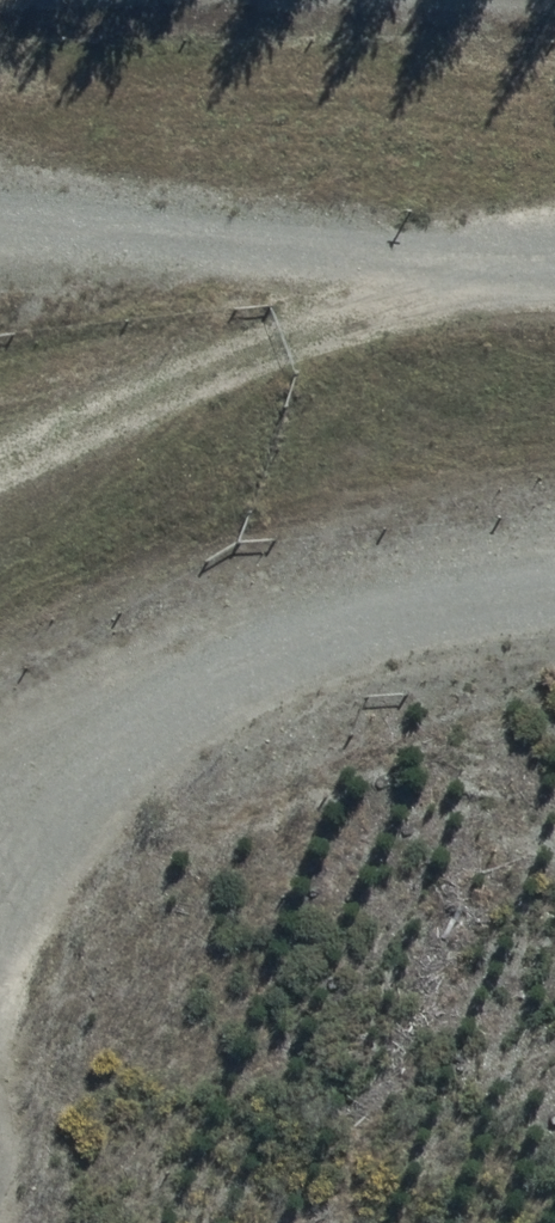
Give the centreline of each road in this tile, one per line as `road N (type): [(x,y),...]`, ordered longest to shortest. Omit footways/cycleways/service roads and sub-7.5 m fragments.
road 1 (track): [(0,776),(307,617),(554,601)]
road 2 (unclassified): [(0,240),(554,274)]
road 3 (track): [(33,755),(0,1098)]
road 4 (track): [(554,225),(406,264)]

